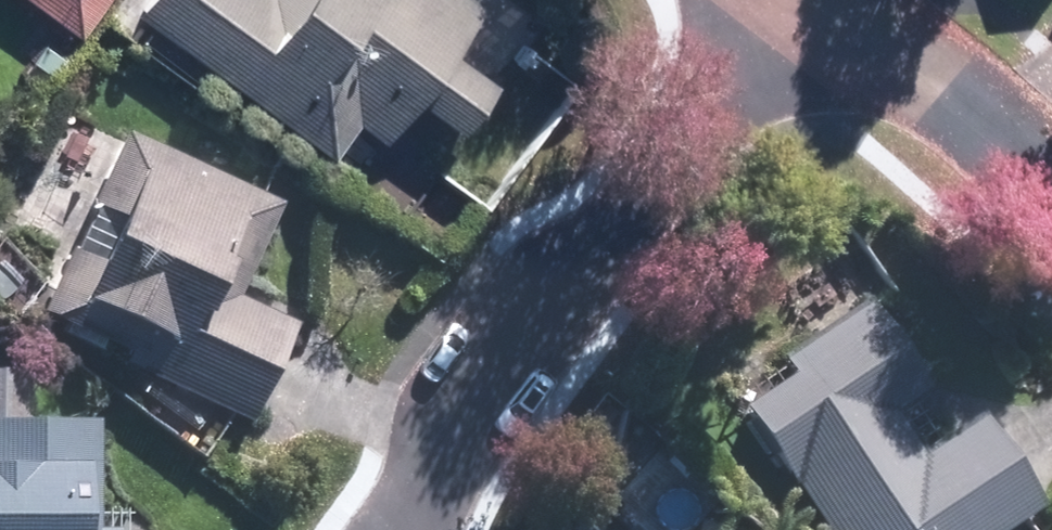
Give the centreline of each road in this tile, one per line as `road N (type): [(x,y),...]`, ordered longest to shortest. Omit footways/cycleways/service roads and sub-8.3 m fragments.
road 1 (residential): [(404,529),(490,360),(778,0)]
road 2 (residential): [(831,0),(1051,181)]

